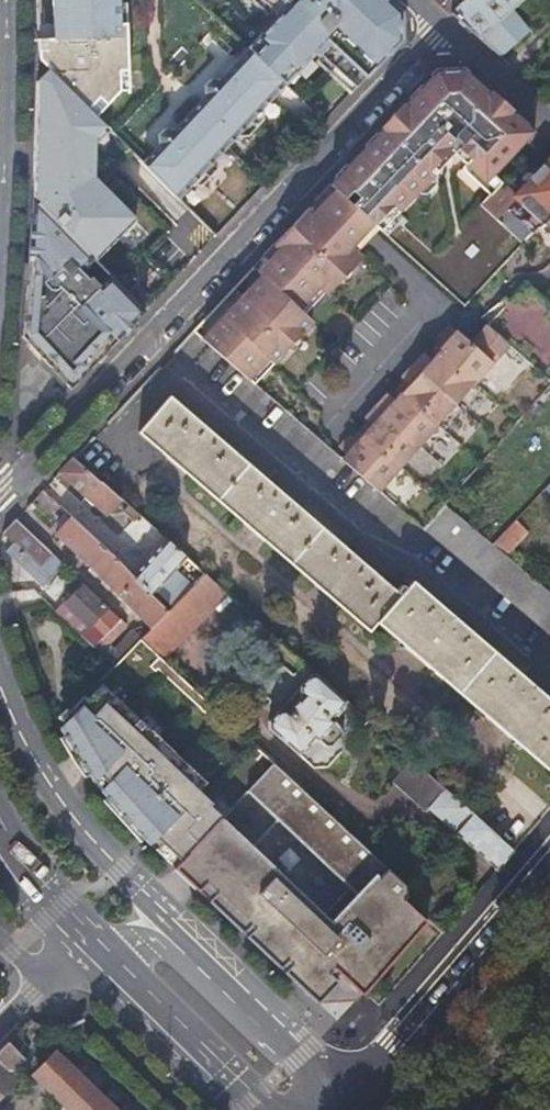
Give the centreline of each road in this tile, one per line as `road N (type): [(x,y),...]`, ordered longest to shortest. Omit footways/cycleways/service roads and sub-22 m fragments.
road 1 (residential): [(0,494),(446,24)]
road 2 (secondary): [(205,968),(60,800),(0,685)]
road 3 (secondary): [(549,865),(342,1109)]
road 4 (secondary): [(83,949),(266,1109)]
road 5 (secondary): [(323,1109),(300,1061),(205,968)]
road 6 (secondary): [(0,817),(83,949)]
road 7 (residential): [(446,24),(549,119)]
road 8 (secondary): [(205,968),(139,941),(83,949)]

